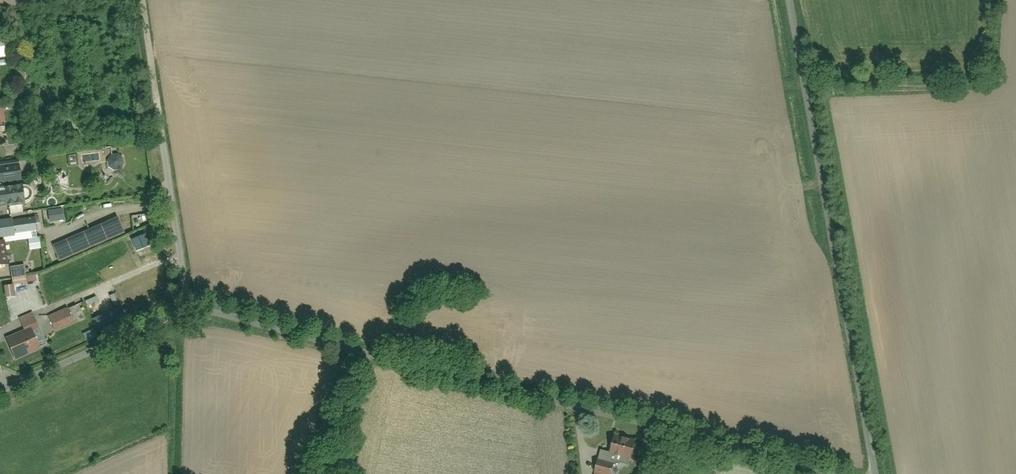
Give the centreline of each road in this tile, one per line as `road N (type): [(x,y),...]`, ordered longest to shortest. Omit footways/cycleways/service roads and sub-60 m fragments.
road 1 (unclassified): [(4,387),(189,308),(831,473)]
road 2 (residential): [(875,473),(790,0)]
road 3 (track): [(144,0),(189,308)]
road 4 (track): [(318,473),(379,357)]

